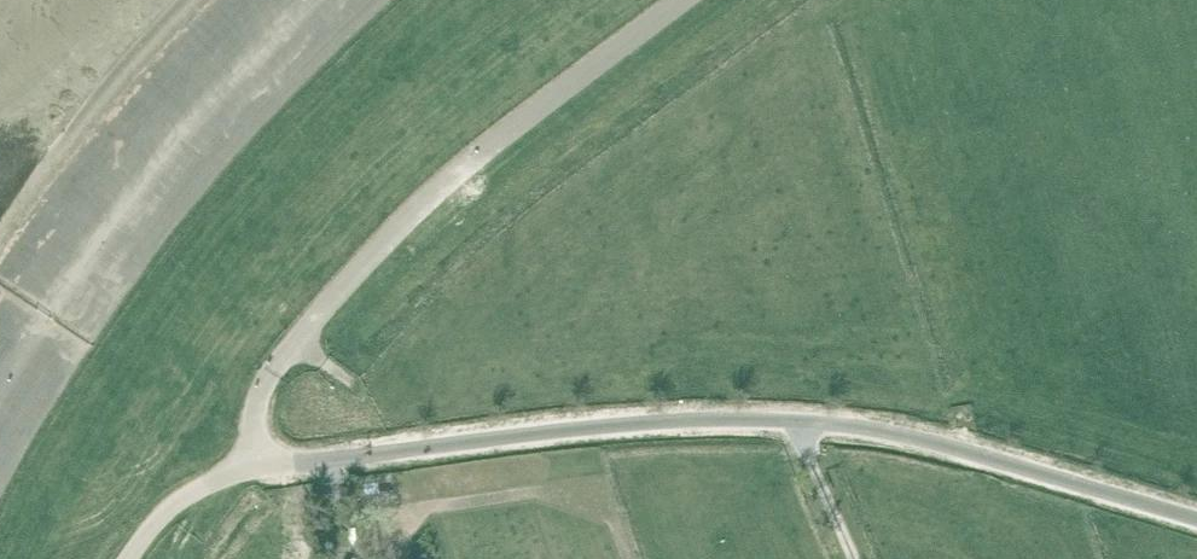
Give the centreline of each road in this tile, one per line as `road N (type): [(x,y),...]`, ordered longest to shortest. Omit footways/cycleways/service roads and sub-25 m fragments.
road 1 (unclassified): [(256,466),(535,432),(774,419),(908,435),(1196,519)]
road 2 (unclassified): [(256,466),(258,405),(272,374),(382,246),(515,126),(685,0)]
road 3 (unclassified): [(128,558),(170,509),(229,472),(256,466)]

